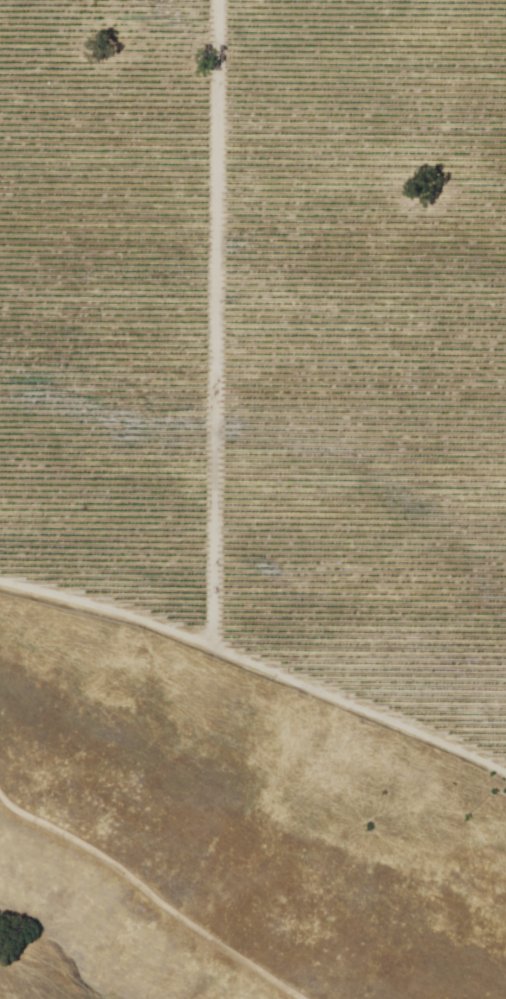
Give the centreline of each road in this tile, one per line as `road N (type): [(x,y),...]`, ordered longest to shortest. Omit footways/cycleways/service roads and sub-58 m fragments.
road 1 (track): [(0,792),(299,998)]

